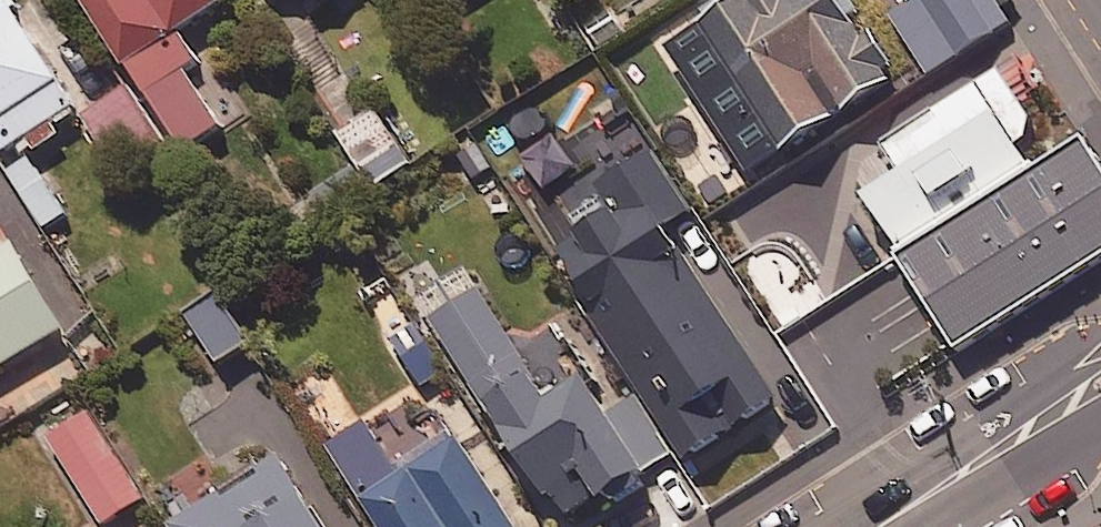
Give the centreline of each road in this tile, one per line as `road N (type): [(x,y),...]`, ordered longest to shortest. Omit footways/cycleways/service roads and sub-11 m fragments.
road 1 (tertiary): [(1100,391),(888,526)]

